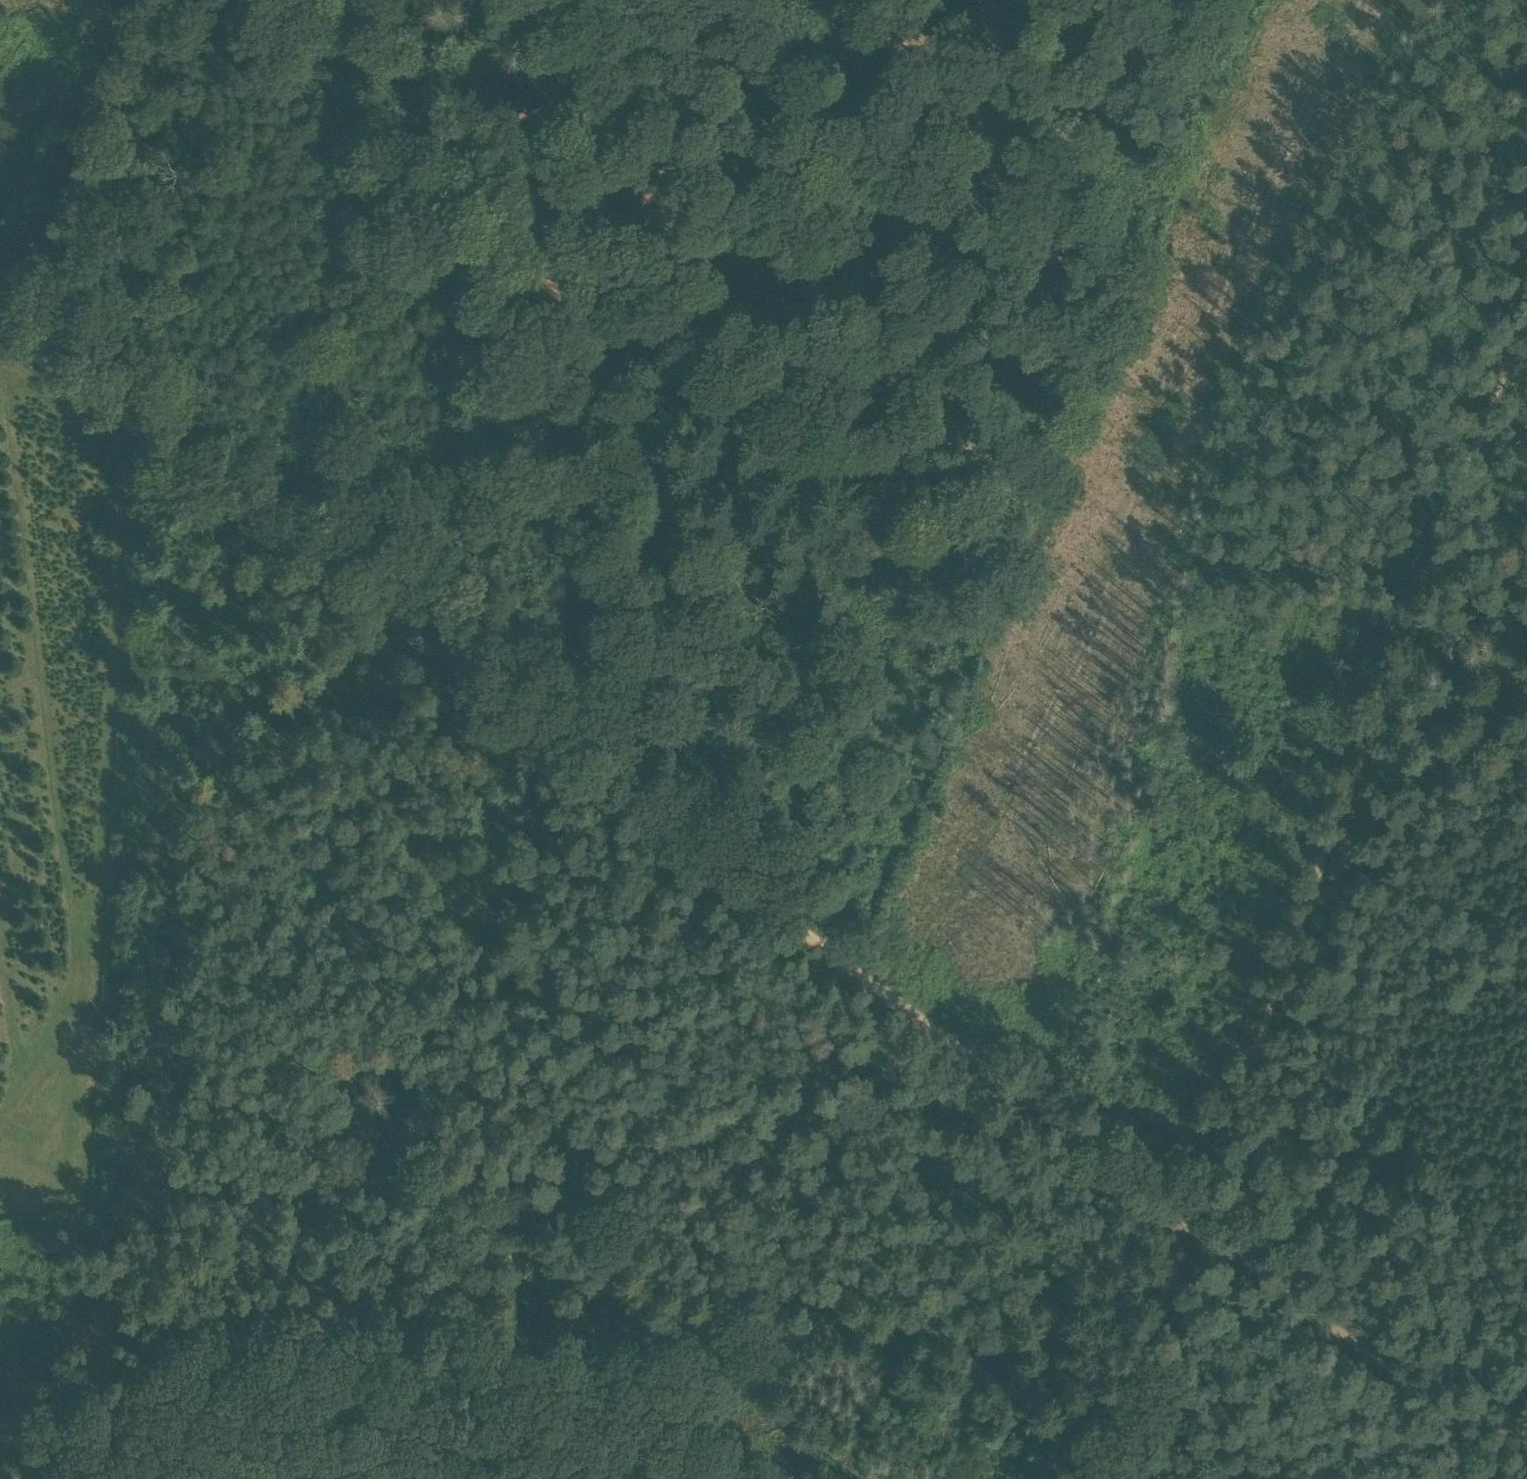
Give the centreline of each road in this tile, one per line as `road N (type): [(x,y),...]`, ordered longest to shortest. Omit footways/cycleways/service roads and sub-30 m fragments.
road 1 (track): [(1195,1226),(0,329)]
road 2 (track): [(1195,1226),(1526,291)]
road 3 (track): [(1526,1478),(1195,1226)]
road 4 (track): [(139,0),(0,323)]
road 5 (track): [(1092,1478),(1160,1285),(1195,1226)]

